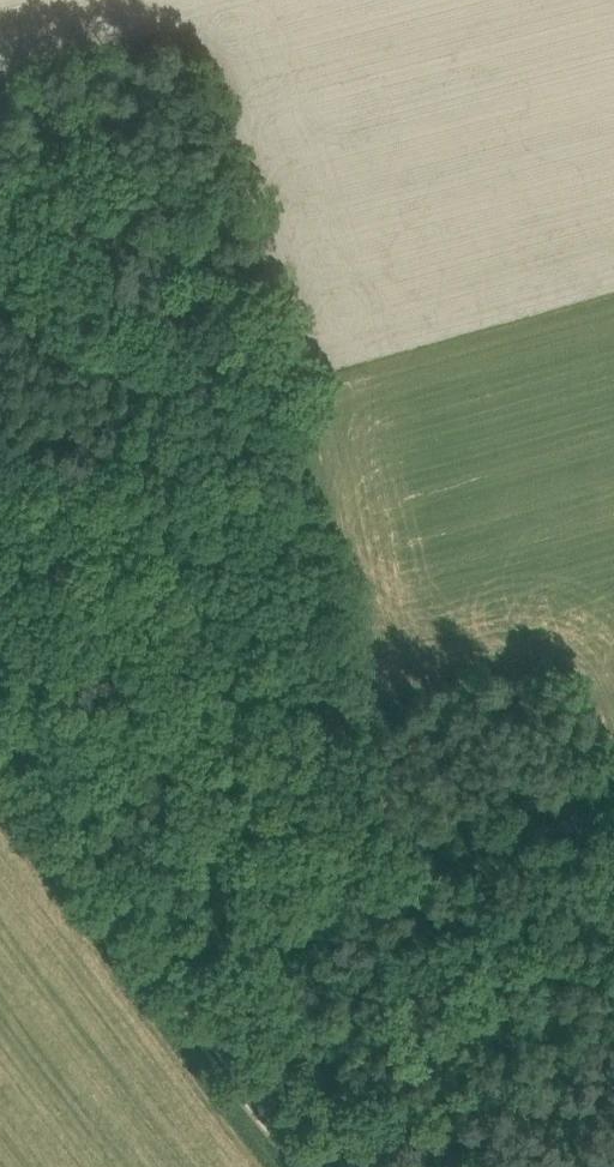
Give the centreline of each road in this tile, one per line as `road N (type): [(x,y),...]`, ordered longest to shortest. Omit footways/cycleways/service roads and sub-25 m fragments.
road 1 (unclassified): [(318,1166),(0,767)]

